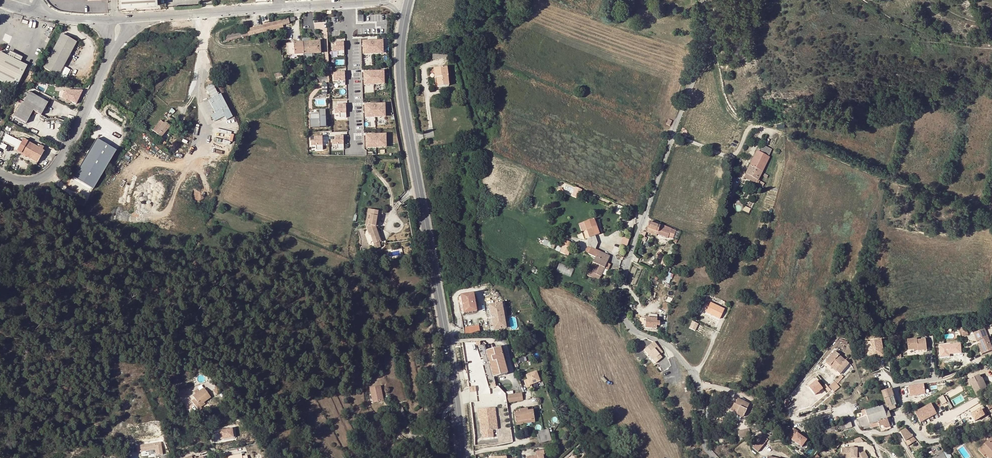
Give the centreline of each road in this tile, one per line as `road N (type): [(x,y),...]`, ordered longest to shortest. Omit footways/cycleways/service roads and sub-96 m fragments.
road 1 (residential): [(714,457),(702,436),(694,378),(668,347),(630,327),(618,293),(704,43),(701,0)]
road 2 (secondary): [(403,25),(402,94),(461,457)]
road 3 (unclassified): [(136,19),(347,3)]
road 4 (unclassified): [(111,57),(54,168),(23,182),(0,175)]
road 5 (residential): [(353,151),(347,3)]

